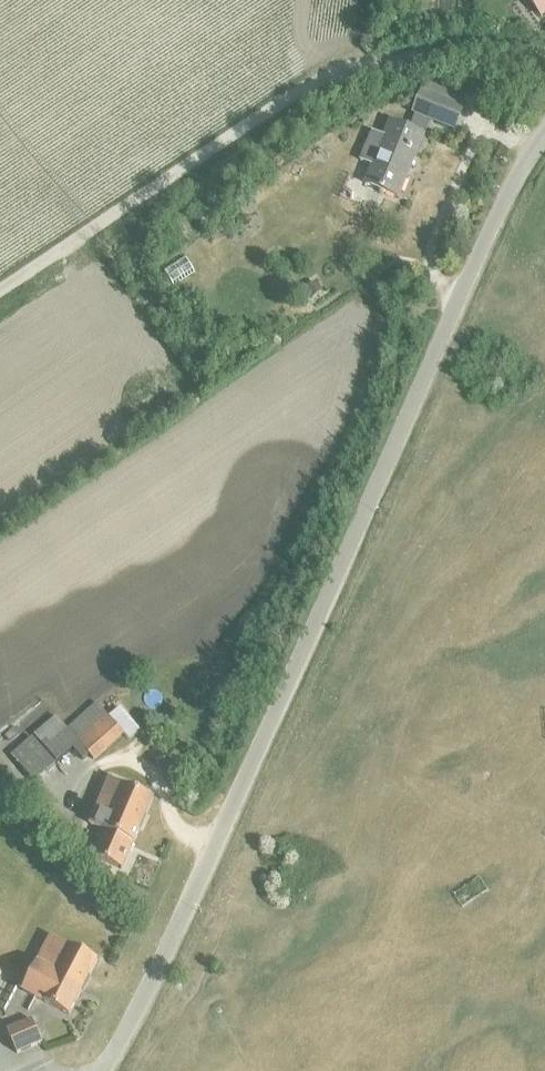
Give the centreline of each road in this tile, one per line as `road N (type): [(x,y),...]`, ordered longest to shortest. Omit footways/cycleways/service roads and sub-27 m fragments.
road 1 (unclassified): [(96,1070),(224,819),(467,274),(521,161),(544,133)]
road 2 (track): [(0,294),(338,70),(460,53),(544,61)]

